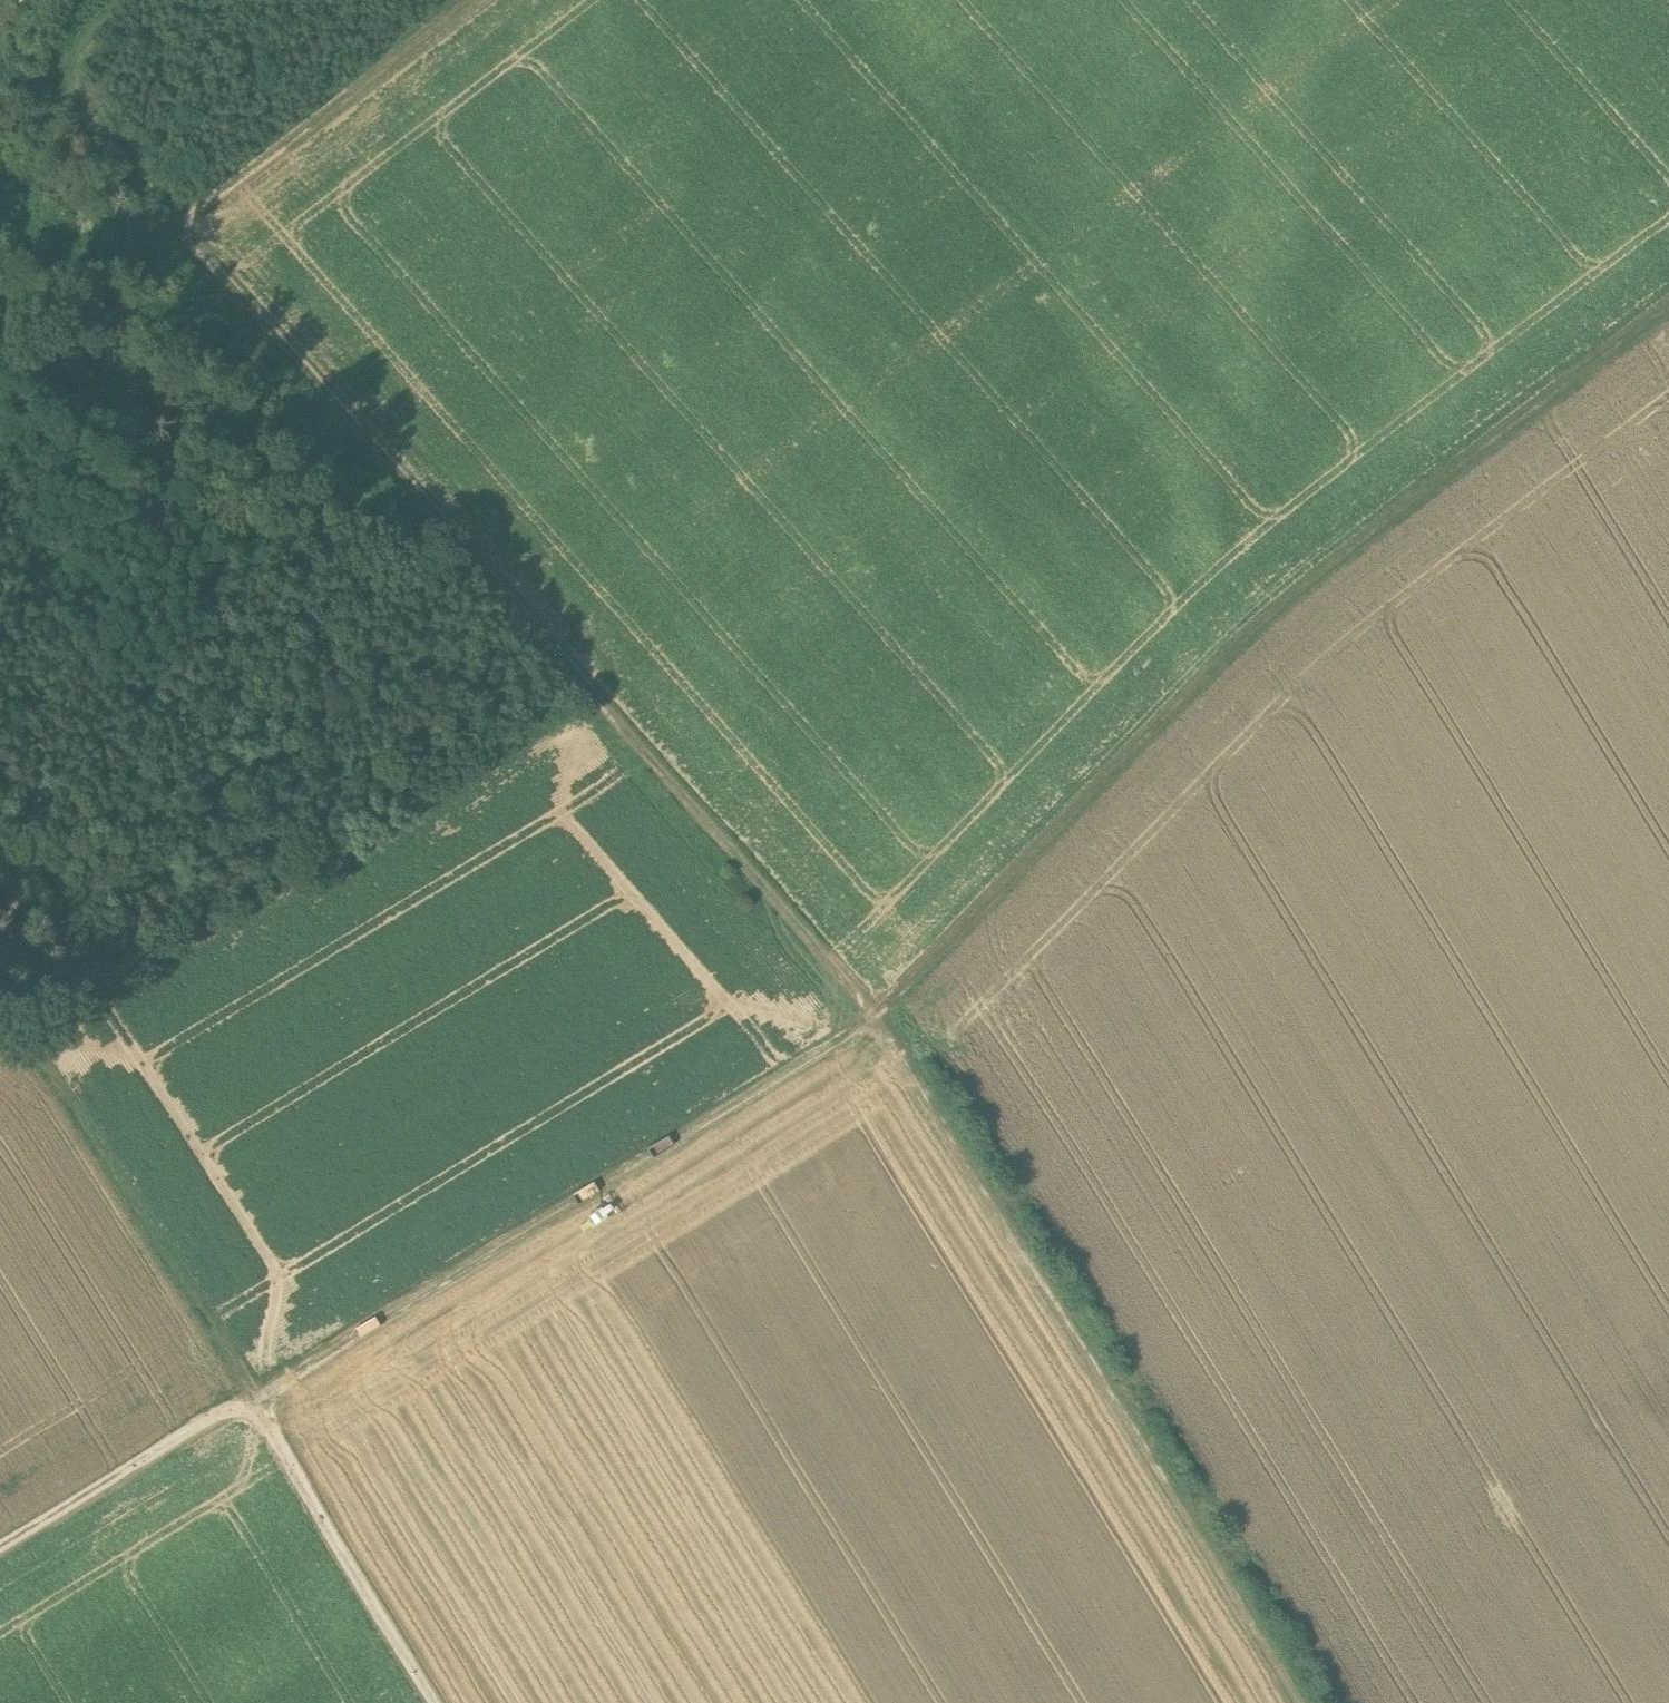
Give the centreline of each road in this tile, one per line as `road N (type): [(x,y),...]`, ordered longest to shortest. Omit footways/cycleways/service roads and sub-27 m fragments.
road 1 (track): [(1298,1702),(876,1010),(71,112),(85,52),(139,0)]
road 2 (track): [(1668,310),(1260,622),(876,1010),(0,1549)]
road 3 (track): [(0,1007),(101,1124),(252,1398),(438,1702)]

